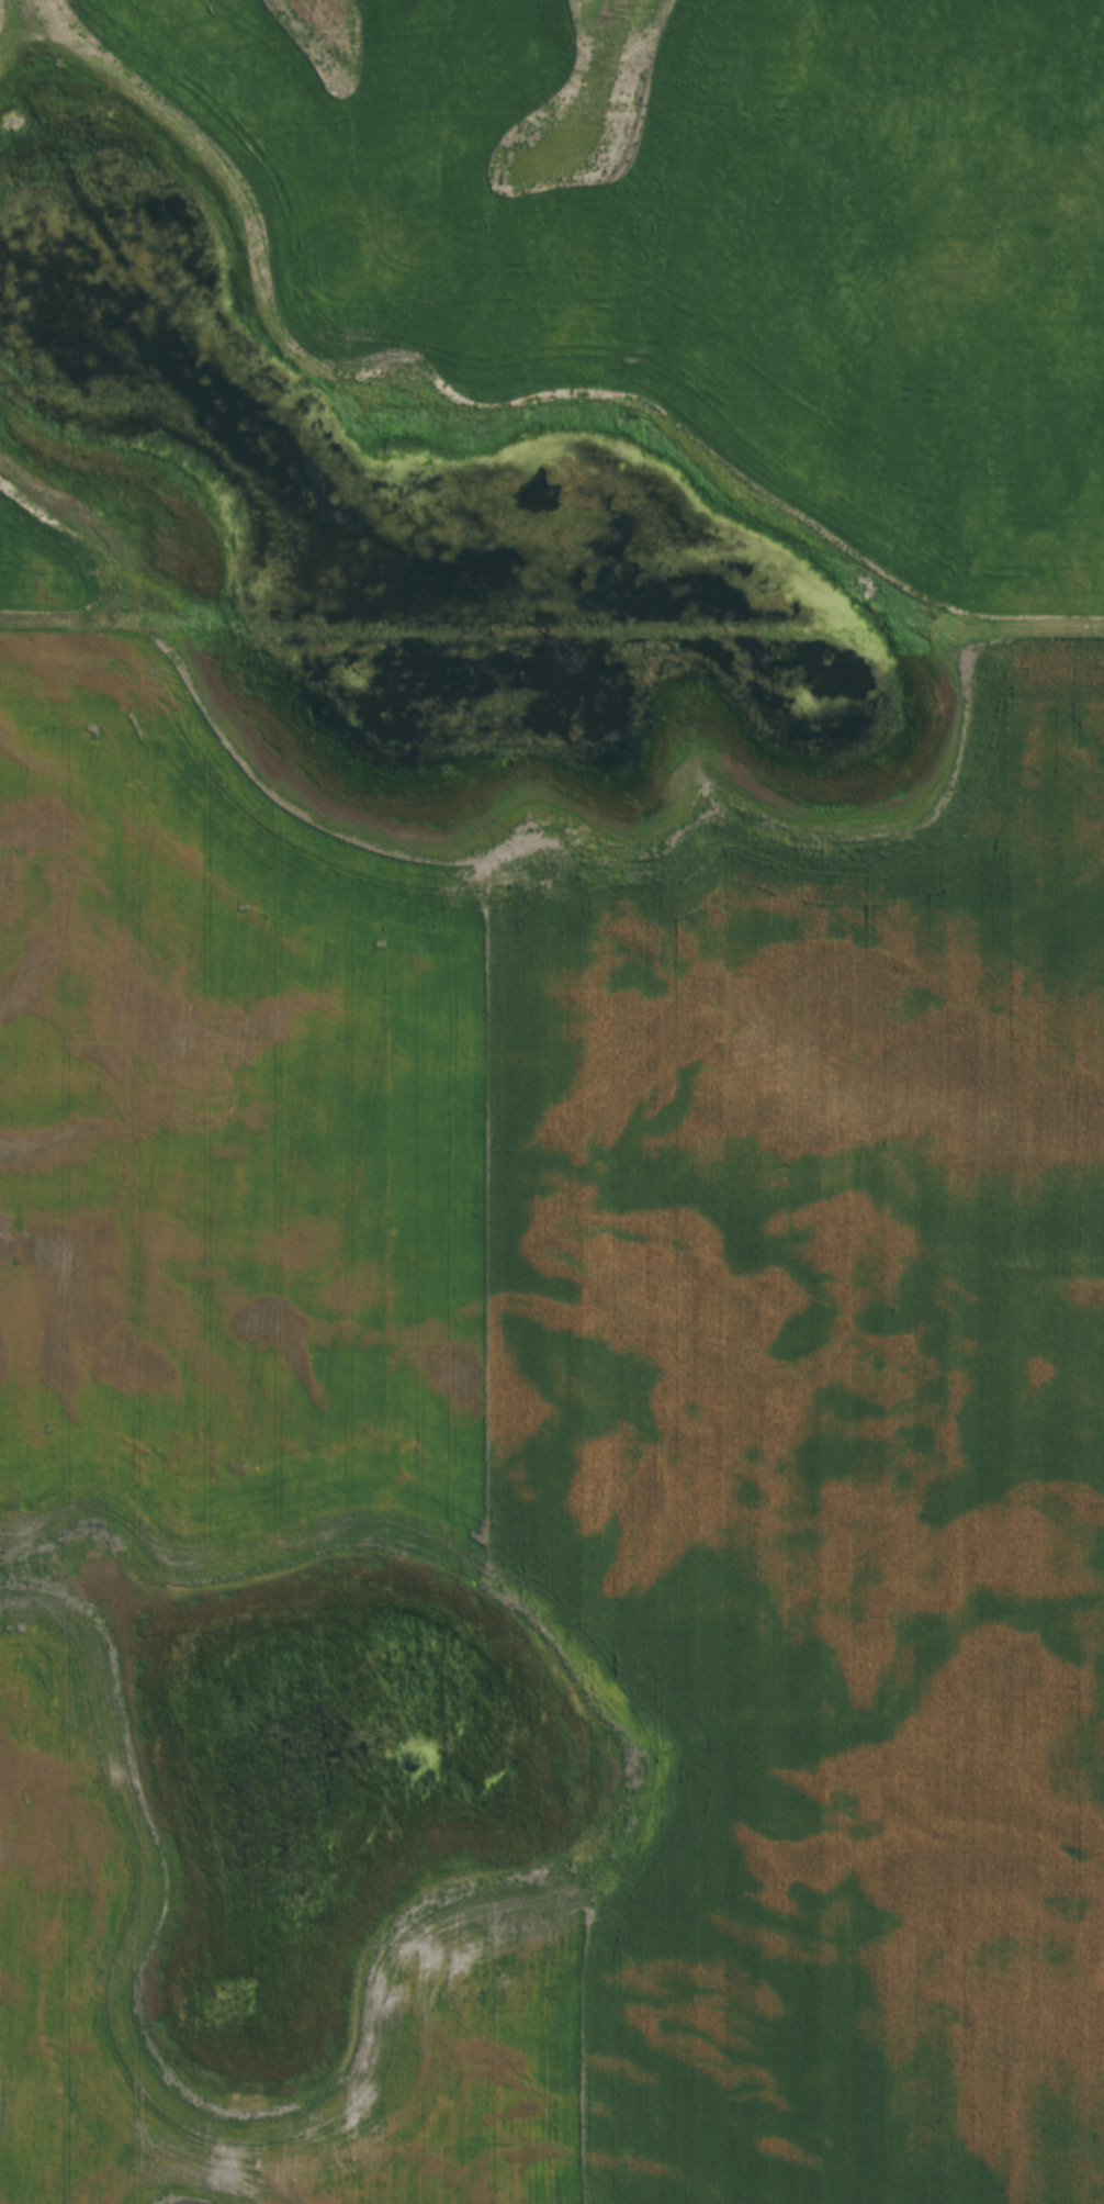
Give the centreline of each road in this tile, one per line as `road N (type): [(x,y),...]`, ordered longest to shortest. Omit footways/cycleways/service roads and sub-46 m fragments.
road 1 (residential): [(0,626),(162,629),(259,756),(320,804),(585,887),(899,852),(933,831),(988,683),(1010,649),(1043,628),(1103,629)]

